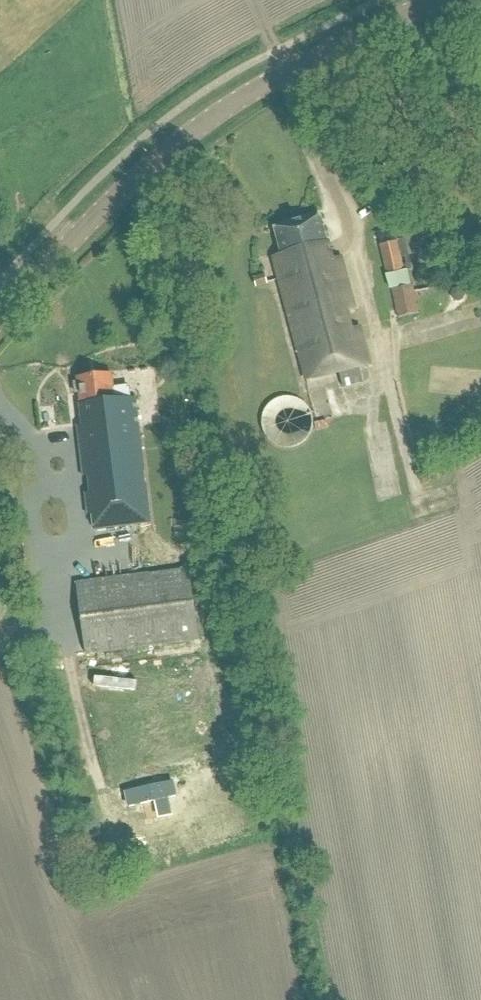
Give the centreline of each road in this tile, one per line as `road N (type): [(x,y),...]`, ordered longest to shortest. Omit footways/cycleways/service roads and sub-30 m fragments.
road 1 (tertiary): [(0,321),(154,161),(223,112),(440,0)]

